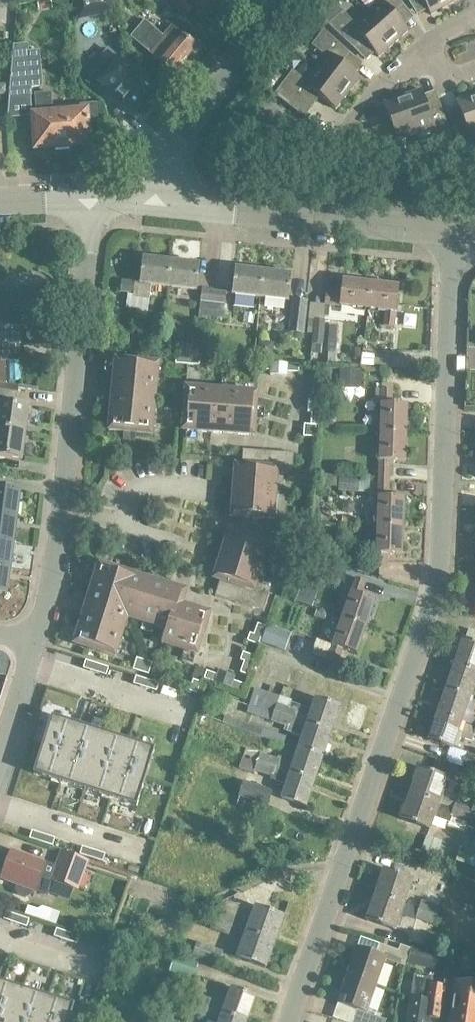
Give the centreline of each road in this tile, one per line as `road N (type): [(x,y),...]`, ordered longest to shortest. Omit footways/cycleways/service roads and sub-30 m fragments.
road 1 (residential): [(287,1021),(437,576),(445,500),(444,237)]
road 2 (residential): [(31,643),(66,479),(87,199)]
road 3 (unclassified): [(147,198),(444,237)]
road 4 (residential): [(147,198),(206,96),(286,0)]

